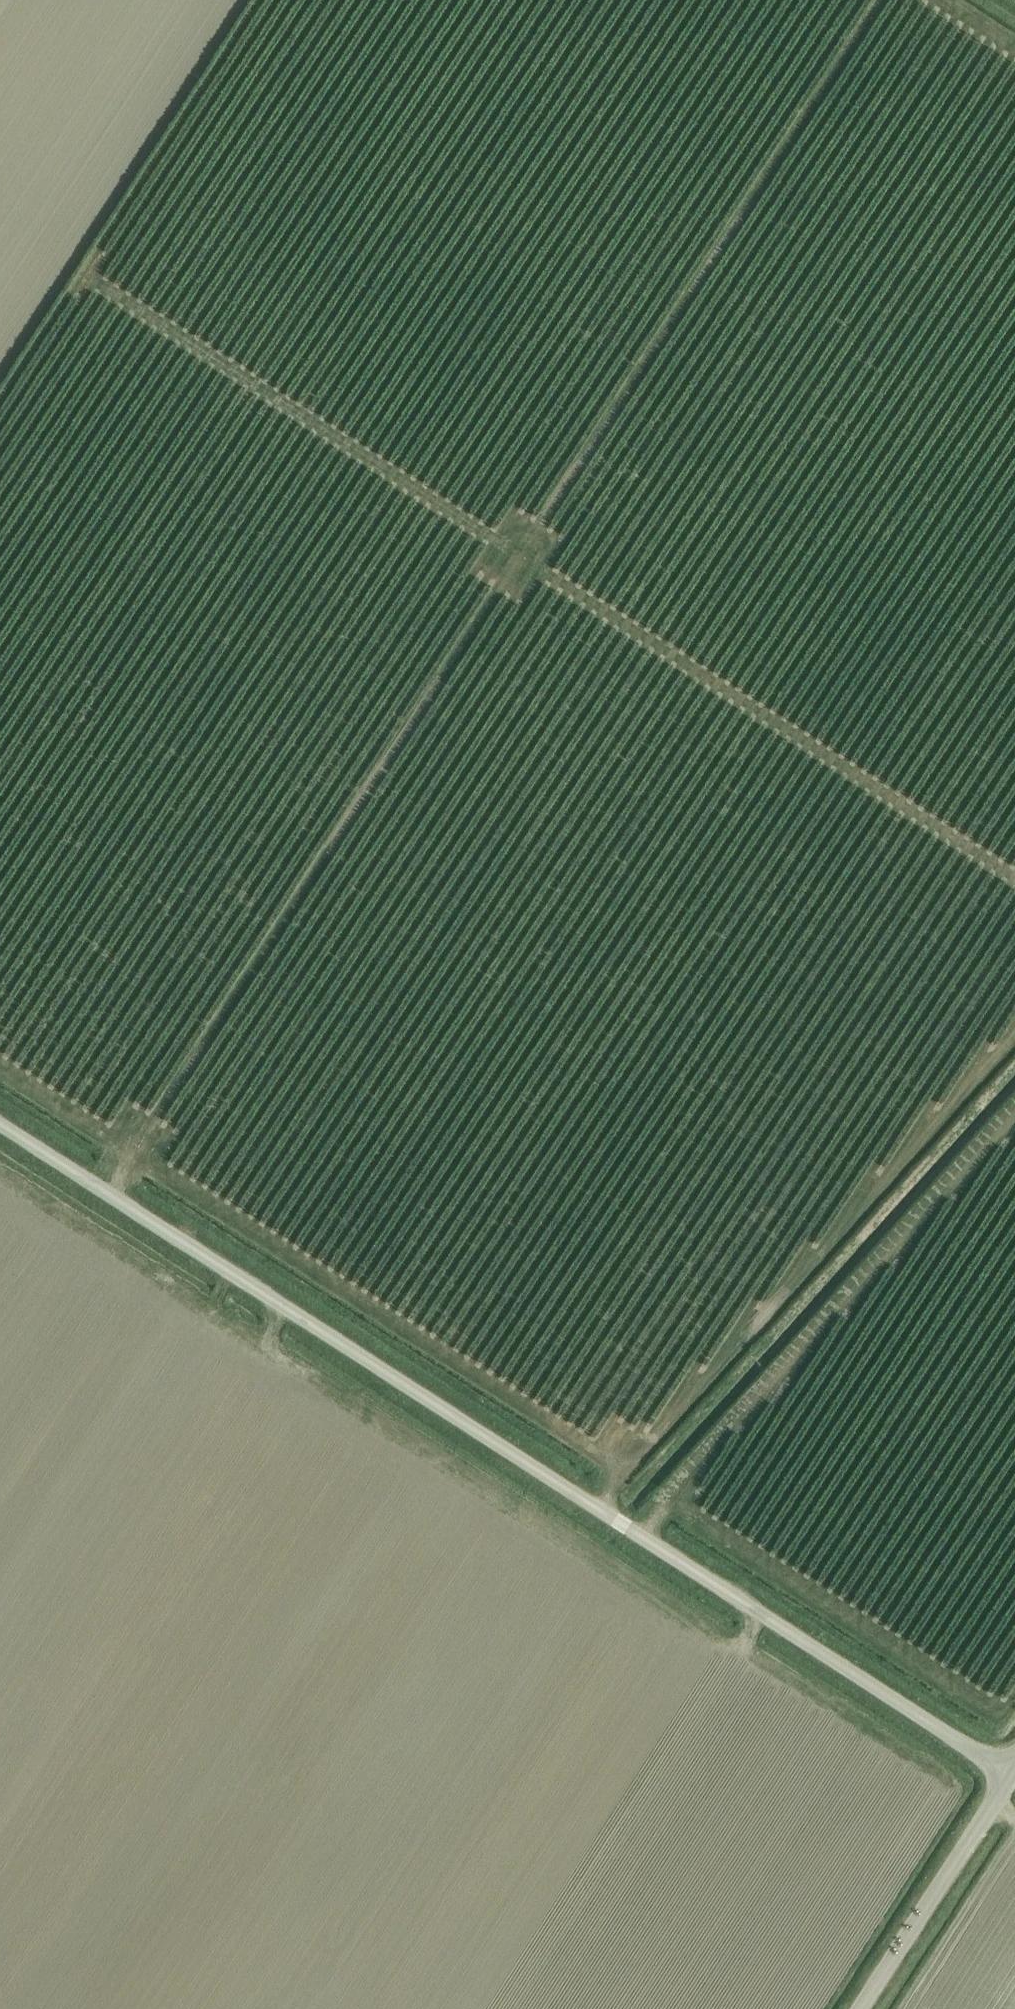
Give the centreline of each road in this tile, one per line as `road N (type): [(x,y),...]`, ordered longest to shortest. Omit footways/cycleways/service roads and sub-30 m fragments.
road 1 (unclassified): [(1009,1781),(0,1126)]
road 2 (unclassified): [(861,2008),(1009,1781)]

